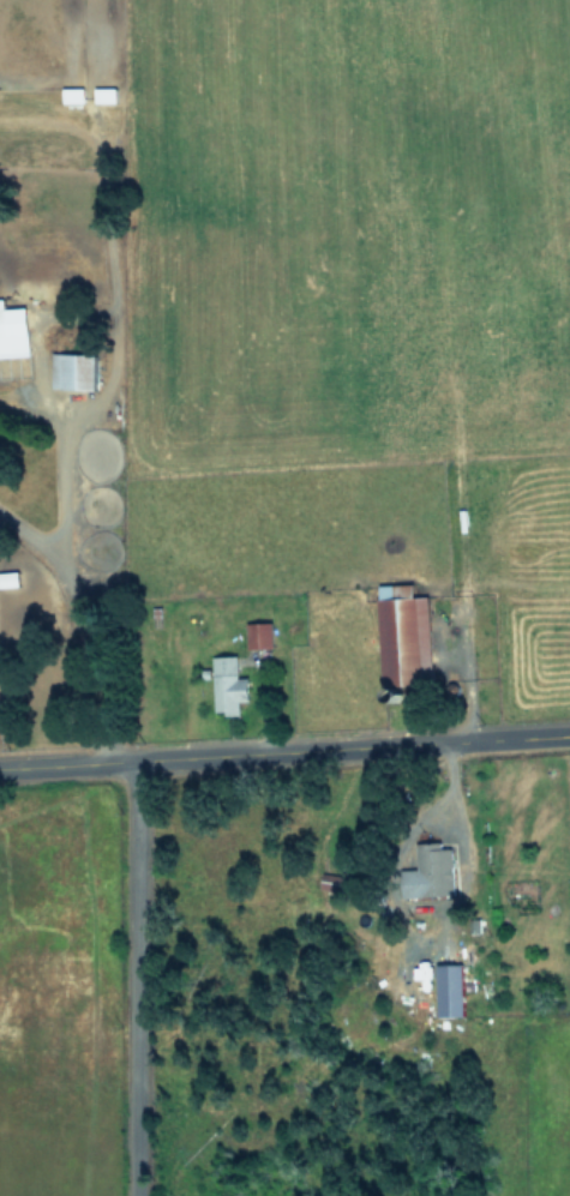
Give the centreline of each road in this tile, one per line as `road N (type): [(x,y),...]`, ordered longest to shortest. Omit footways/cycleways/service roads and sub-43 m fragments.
road 1 (tertiary): [(569,733),(0,767)]

